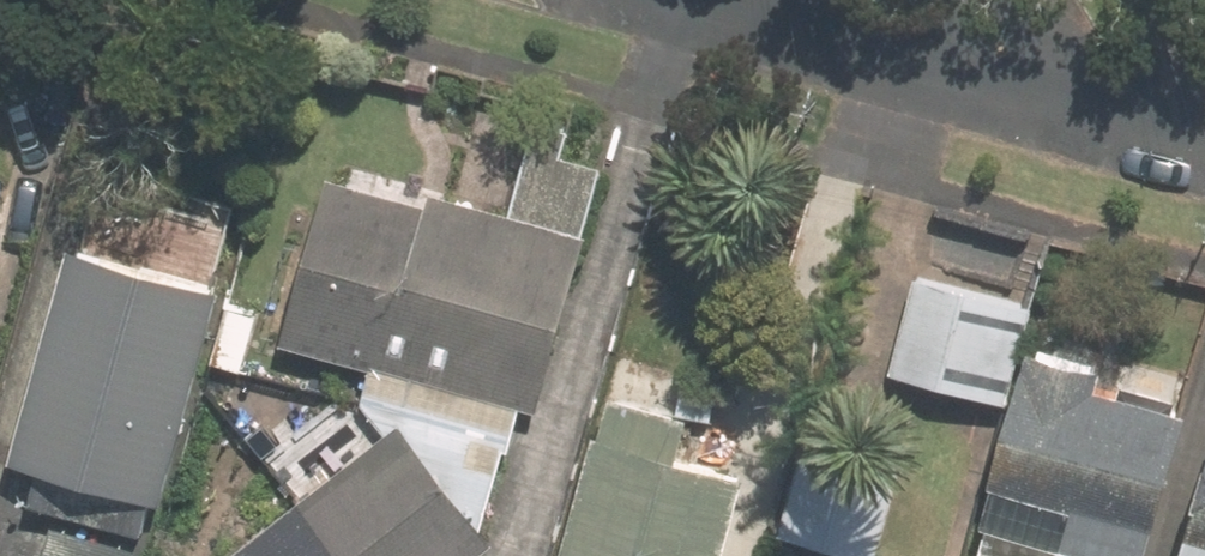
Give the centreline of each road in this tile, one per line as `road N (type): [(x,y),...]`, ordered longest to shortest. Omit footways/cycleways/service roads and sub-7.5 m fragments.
road 1 (residential): [(1204,108),(825,0)]

